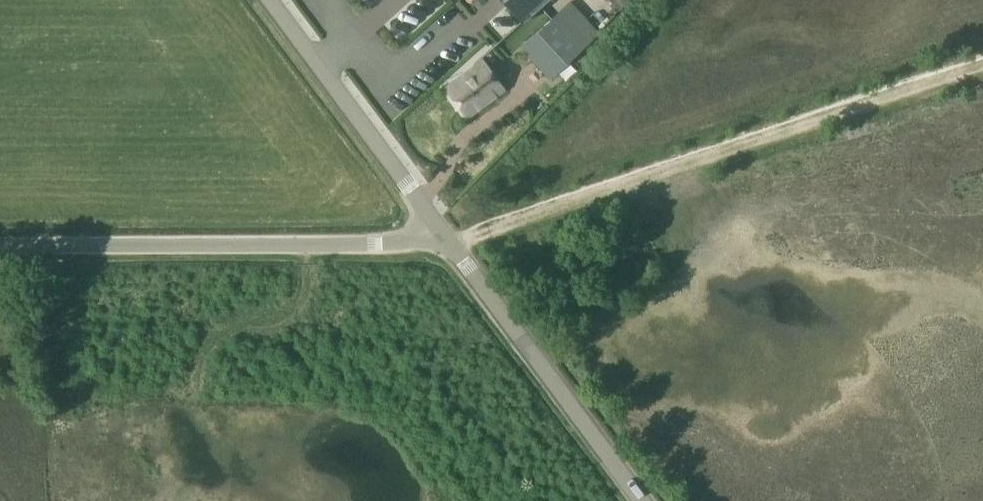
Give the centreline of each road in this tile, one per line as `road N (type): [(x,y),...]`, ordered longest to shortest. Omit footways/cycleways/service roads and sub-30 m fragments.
road 1 (track): [(456,248),(982,71)]
road 2 (unclassified): [(0,240),(368,244),(447,236)]
road 3 (unclassified): [(645,500),(447,236)]
road 4 (unclassified): [(447,236),(272,0)]
road 5 (track): [(197,393),(199,368),(221,333),(287,317),(301,302),(310,243)]

